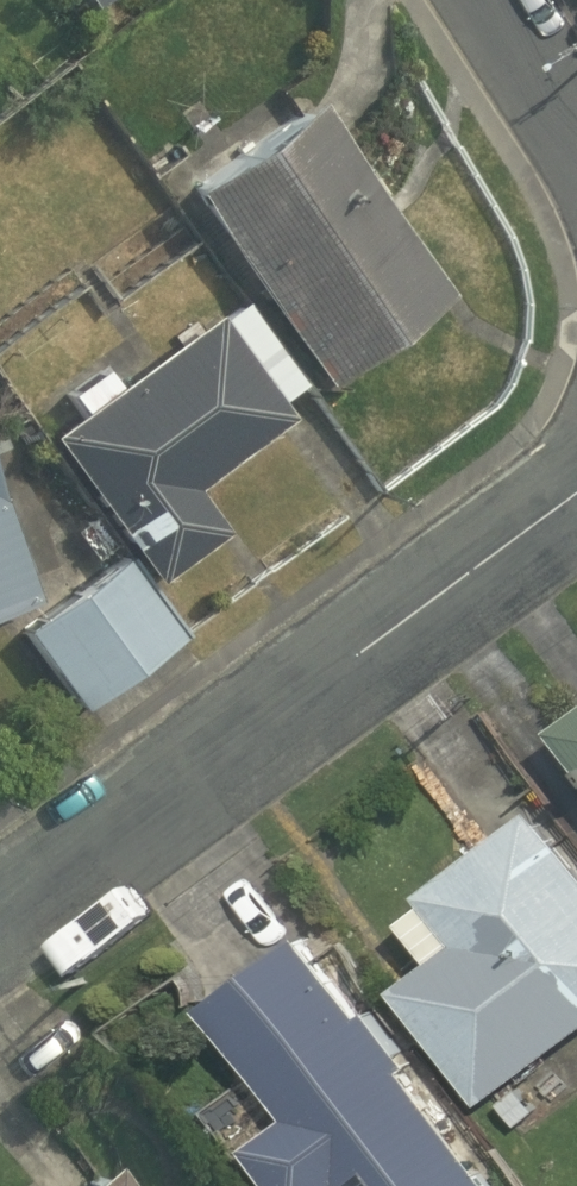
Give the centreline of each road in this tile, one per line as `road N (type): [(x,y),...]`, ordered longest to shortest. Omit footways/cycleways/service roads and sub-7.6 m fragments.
road 1 (residential): [(576,482),(0,924)]
road 2 (residential): [(576,132),(490,0)]

